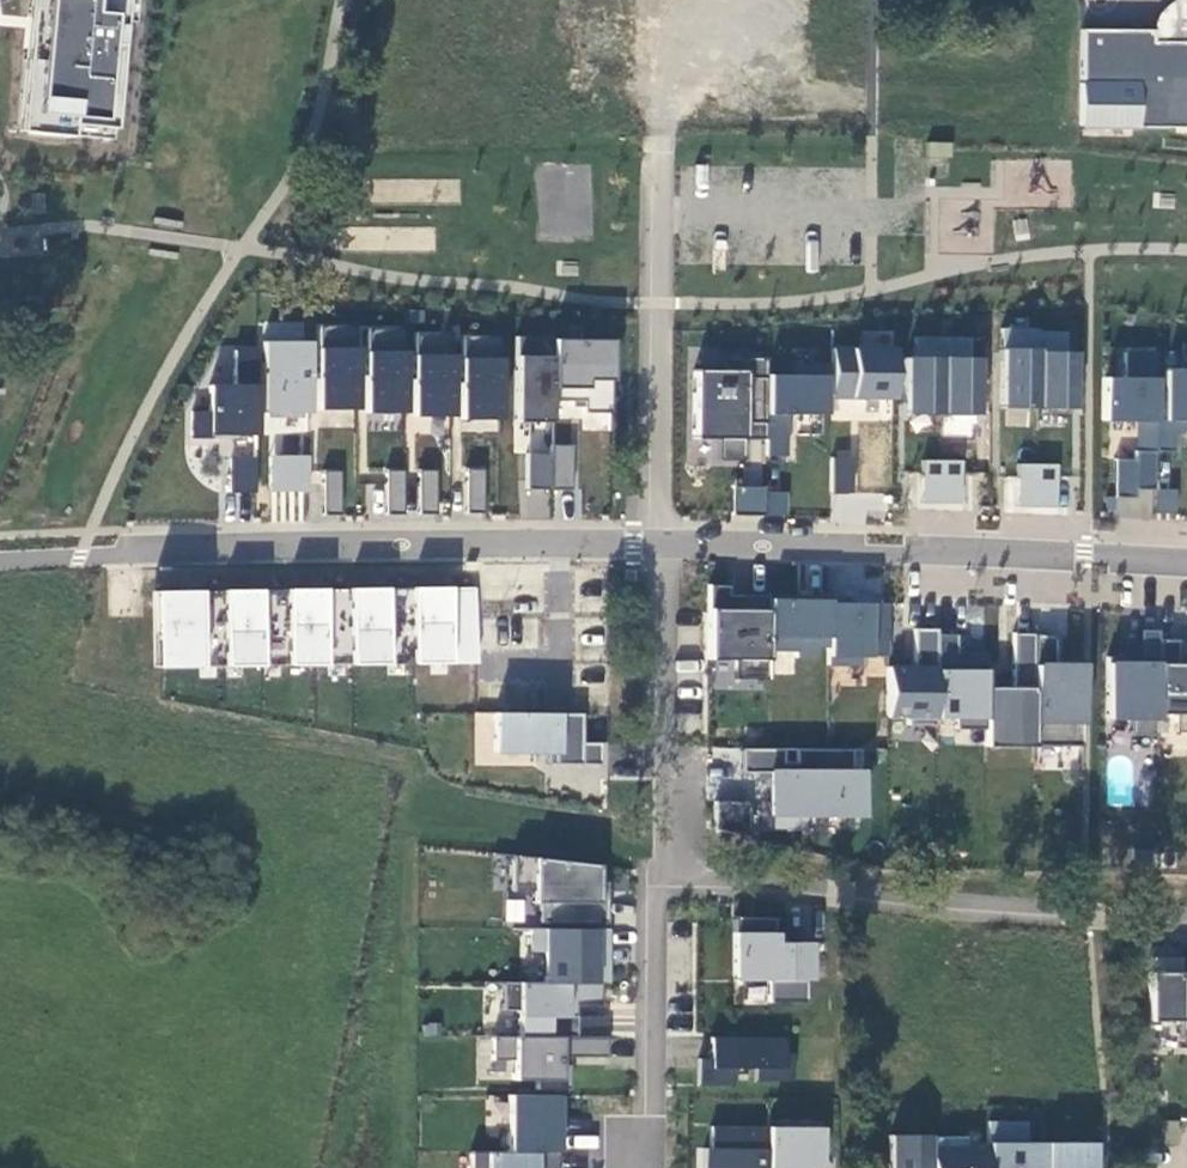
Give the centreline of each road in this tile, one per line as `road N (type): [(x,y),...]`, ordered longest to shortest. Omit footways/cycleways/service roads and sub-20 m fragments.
road 1 (residential): [(0,554),(661,544)]
road 2 (residential): [(1186,918),(915,903),(657,876)]
road 3 (residential): [(661,544),(1186,564)]
road 4 (residential): [(659,143),(661,544)]
road 5 (residential): [(661,544),(657,876)]
road 6 (residential): [(657,876),(651,1167)]

